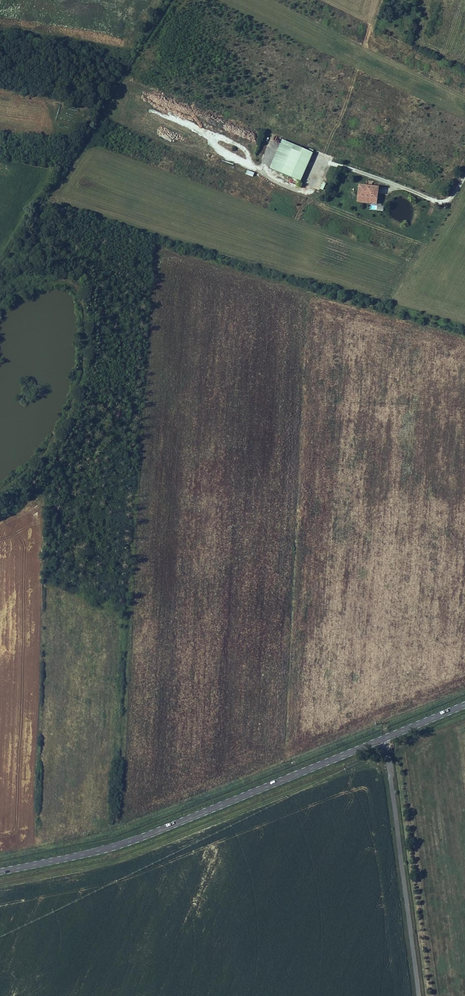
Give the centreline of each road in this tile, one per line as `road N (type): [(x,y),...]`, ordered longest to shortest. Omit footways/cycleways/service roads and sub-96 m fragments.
road 1 (secondary): [(0,872),(146,835),(464,705)]
road 2 (track): [(384,738),(419,995)]
road 3 (track): [(339,150),(433,192),(464,152)]

